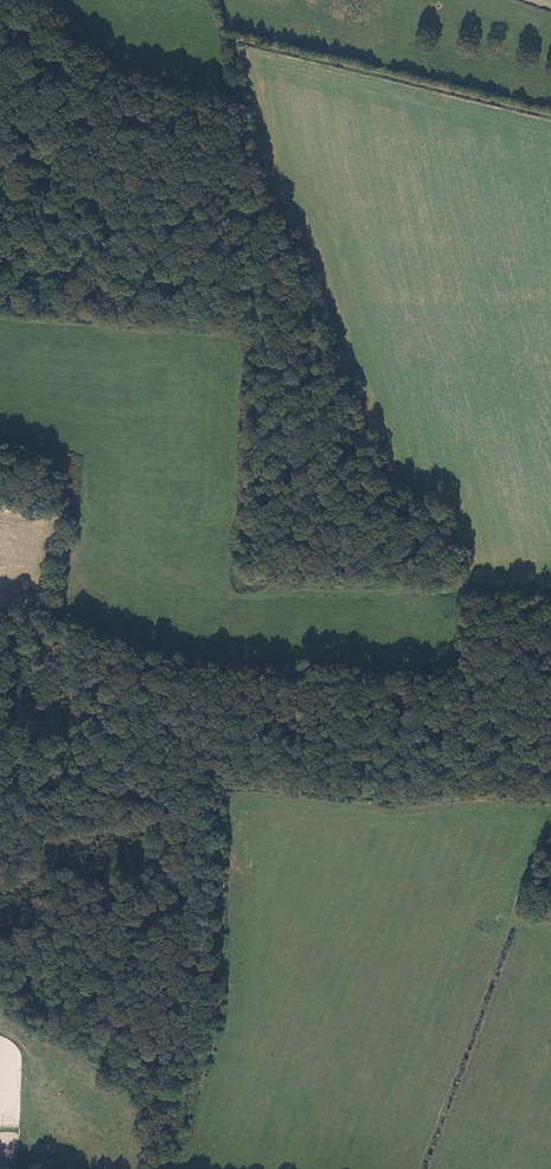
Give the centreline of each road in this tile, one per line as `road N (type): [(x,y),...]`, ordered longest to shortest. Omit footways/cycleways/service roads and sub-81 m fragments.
road 1 (track): [(550,700),(440,740),(365,746),(289,735),(157,736),(0,829)]
road 2 (track): [(440,740),(497,620),(522,590)]

